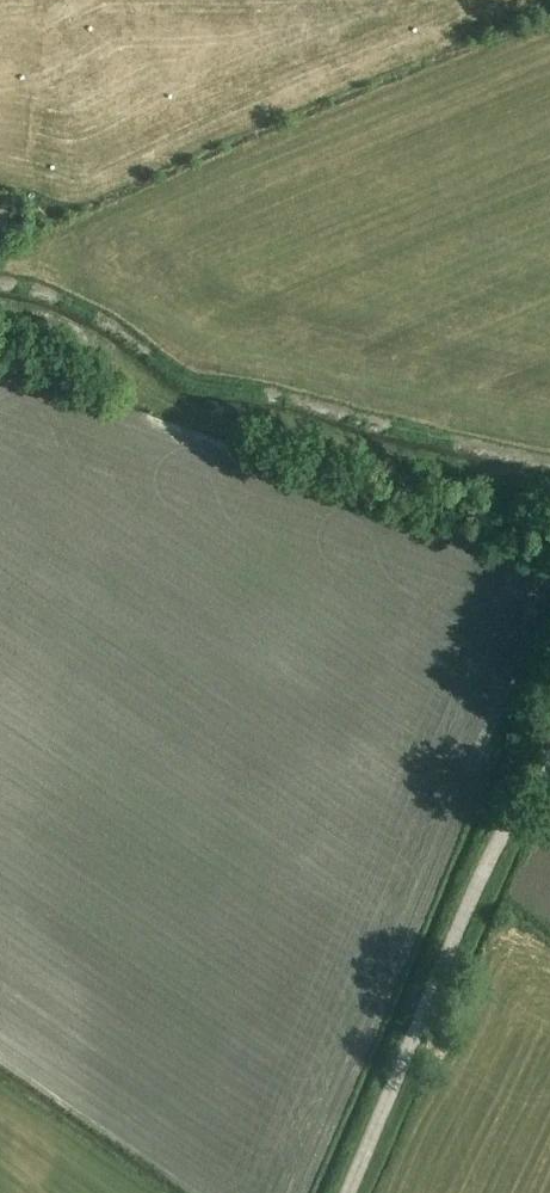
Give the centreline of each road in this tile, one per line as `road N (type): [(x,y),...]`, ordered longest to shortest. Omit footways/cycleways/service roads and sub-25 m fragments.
road 1 (track): [(0,287),(71,306),(192,382),(263,388),(549,458)]
road 2 (unclassified): [(347,1192),(504,815),(549,745)]

